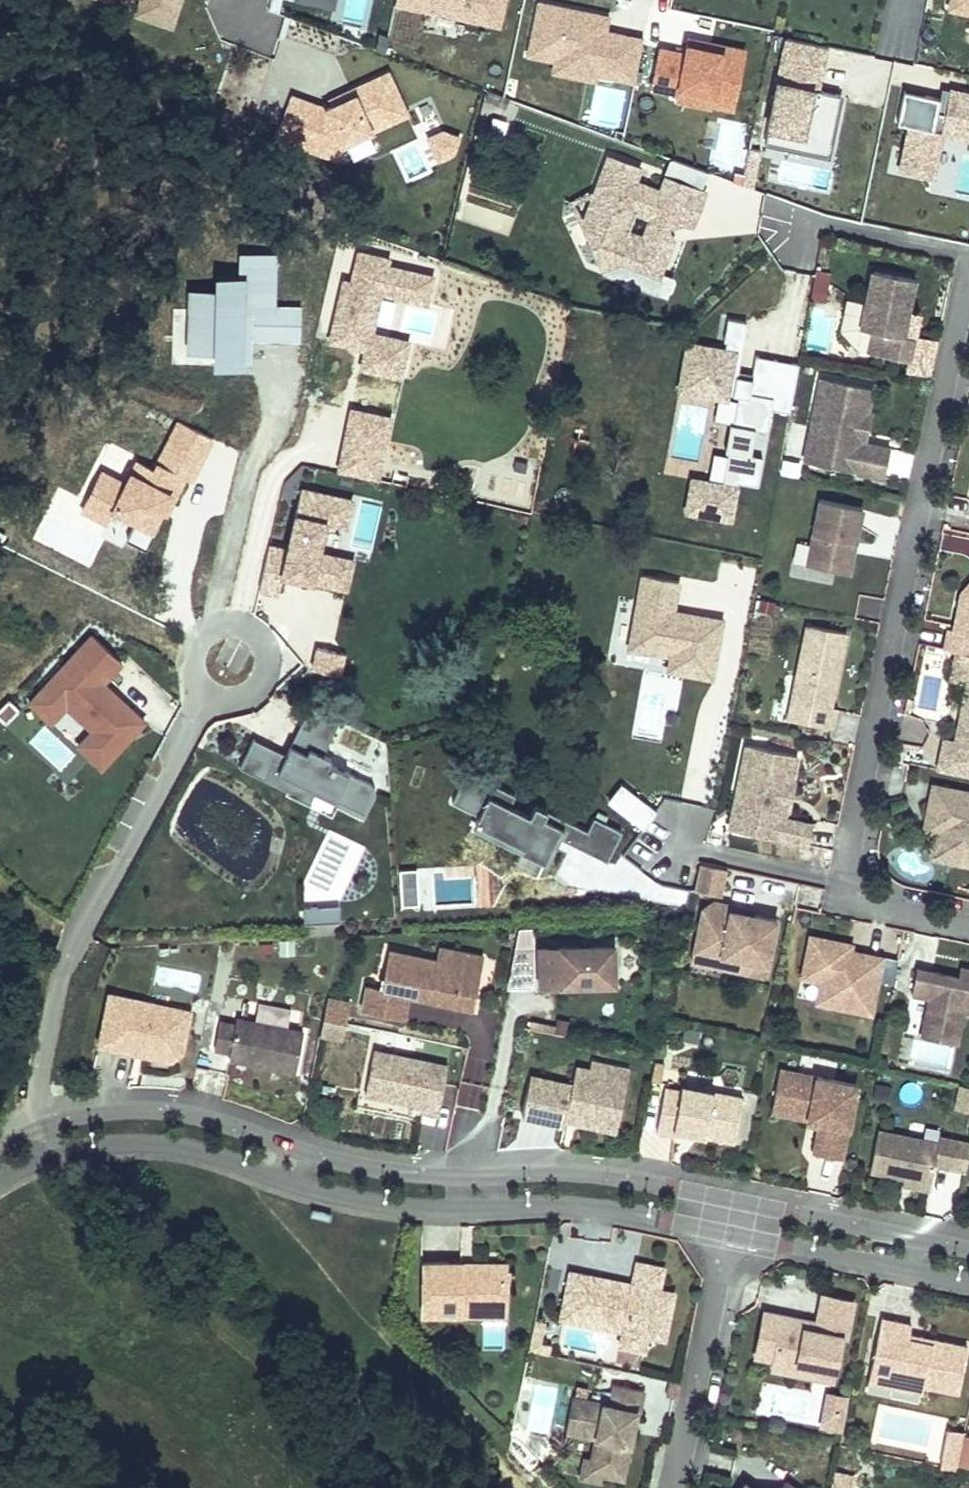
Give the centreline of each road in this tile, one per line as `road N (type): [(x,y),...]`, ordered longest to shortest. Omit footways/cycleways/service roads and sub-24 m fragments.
road 1 (residential): [(736,1202),(605,1178),(358,1166),(227,1127),(139,1112),(40,1123),(0,1143)]
road 2 (residential): [(0,1184),(85,1149),(182,1147),(357,1197),(615,1208),(728,1233)]
road 3 (residential): [(968,929),(873,907),(848,887),(845,870),(968,293)]
road 4 (residential): [(728,1233),(673,1487)]
road 5 (residential): [(728,1233),(968,1285)]
road 6 (residential): [(968,1249),(736,1202)]

